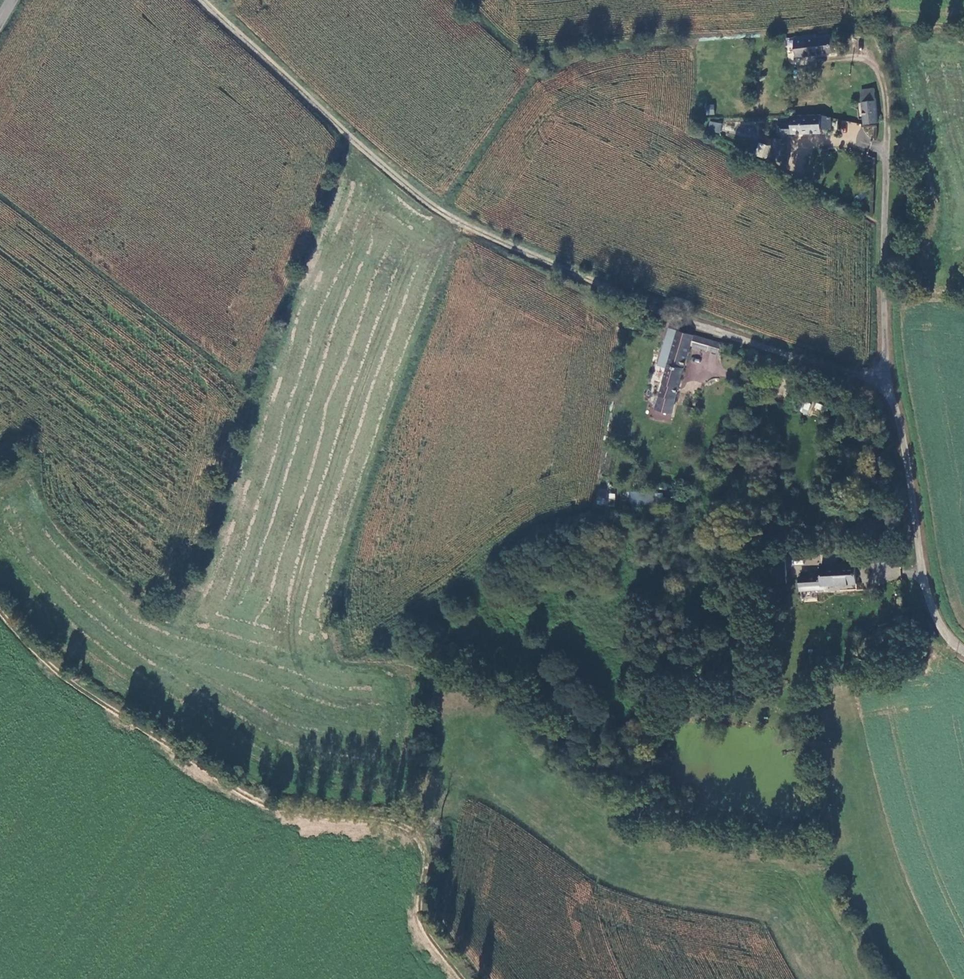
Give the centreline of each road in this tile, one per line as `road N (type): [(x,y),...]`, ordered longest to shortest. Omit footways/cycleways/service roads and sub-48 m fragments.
road 1 (unclassified): [(885,381),(617,289),(438,210),(204,0)]
road 2 (unclassified): [(885,381),(885,126),(876,57)]
road 3 (unclassified): [(963,652),(927,603),(918,573),(885,381)]

